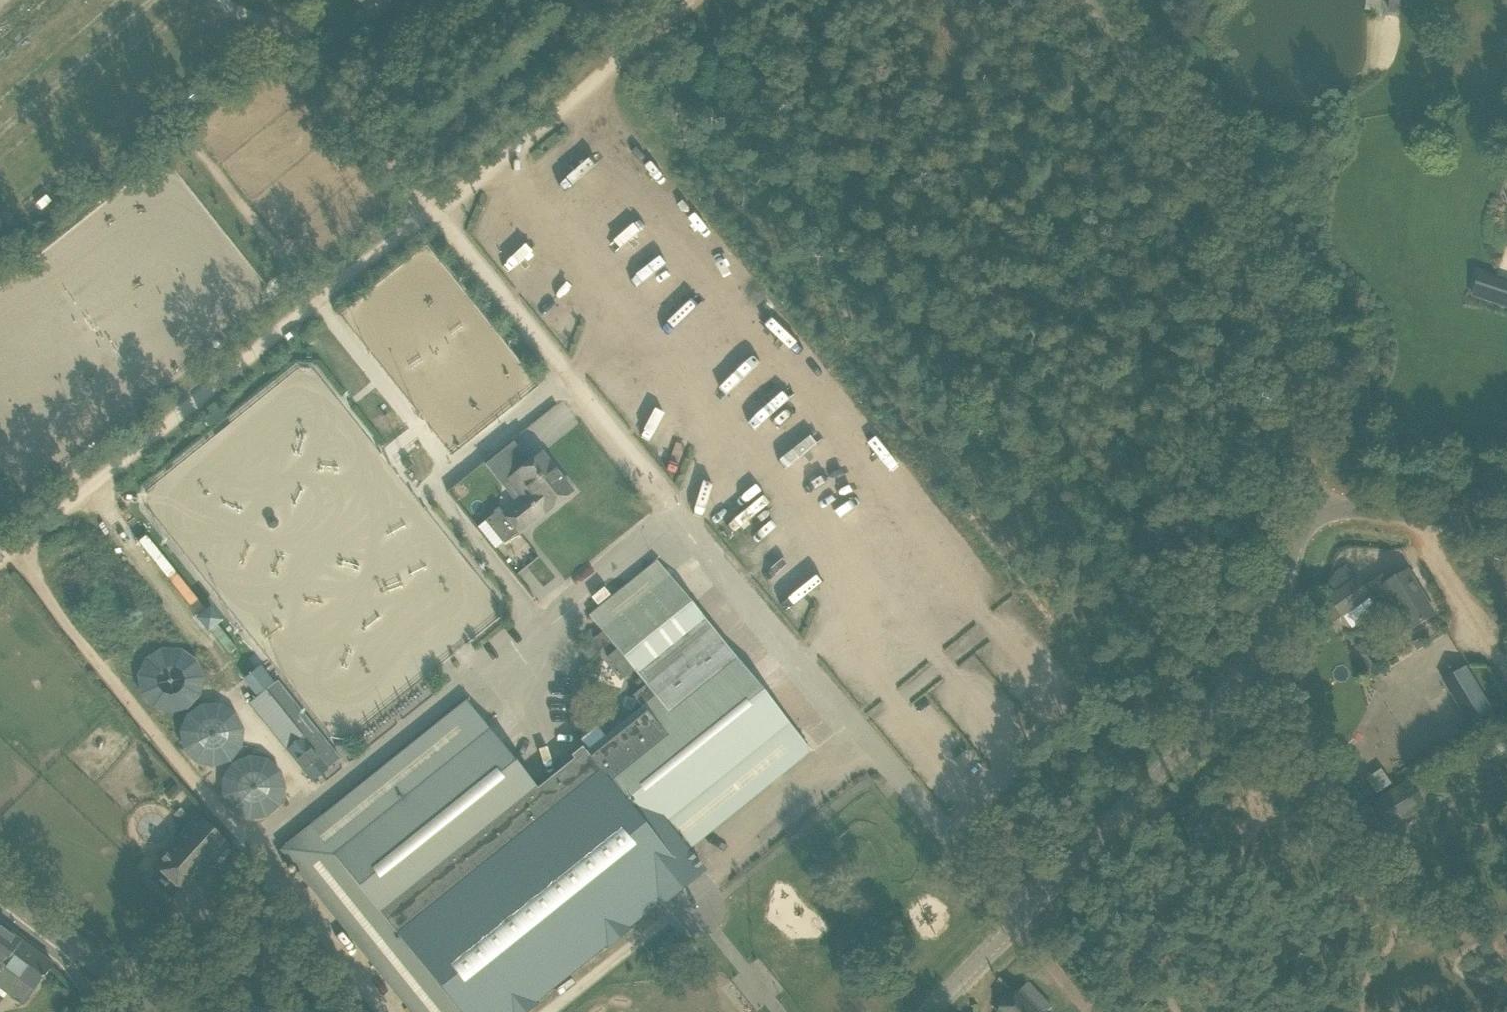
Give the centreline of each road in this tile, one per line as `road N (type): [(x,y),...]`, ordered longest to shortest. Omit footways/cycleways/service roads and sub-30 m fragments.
road 1 (track): [(0,555),(695,0)]
road 2 (unclassified): [(923,1011),(1153,782),(1225,692),(1275,608),(1303,492)]
road 3 (unclassified): [(1303,492),(1307,410),(1273,286),(1092,0)]
road 4 (unclassified): [(1506,523),(1303,492)]
road 5 (tertiary): [(160,1011),(0,885)]
road 6 (track): [(1506,681),(1423,512)]

